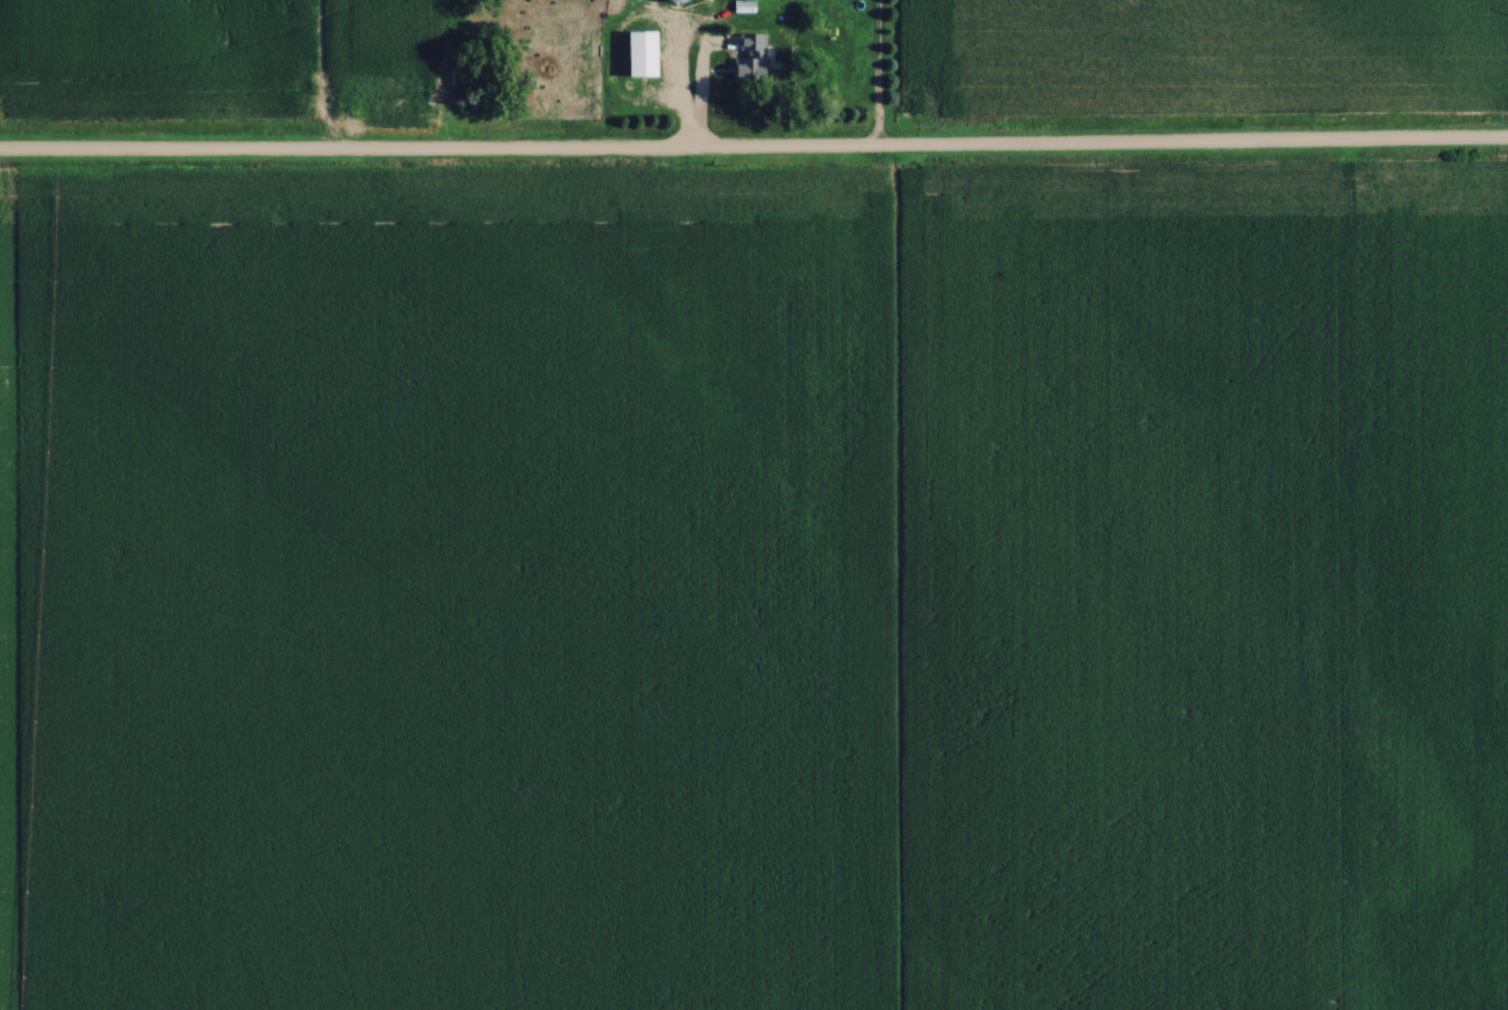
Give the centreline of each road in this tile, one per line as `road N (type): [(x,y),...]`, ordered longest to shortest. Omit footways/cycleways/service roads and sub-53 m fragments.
road 1 (residential): [(0,157),(1507,150)]

